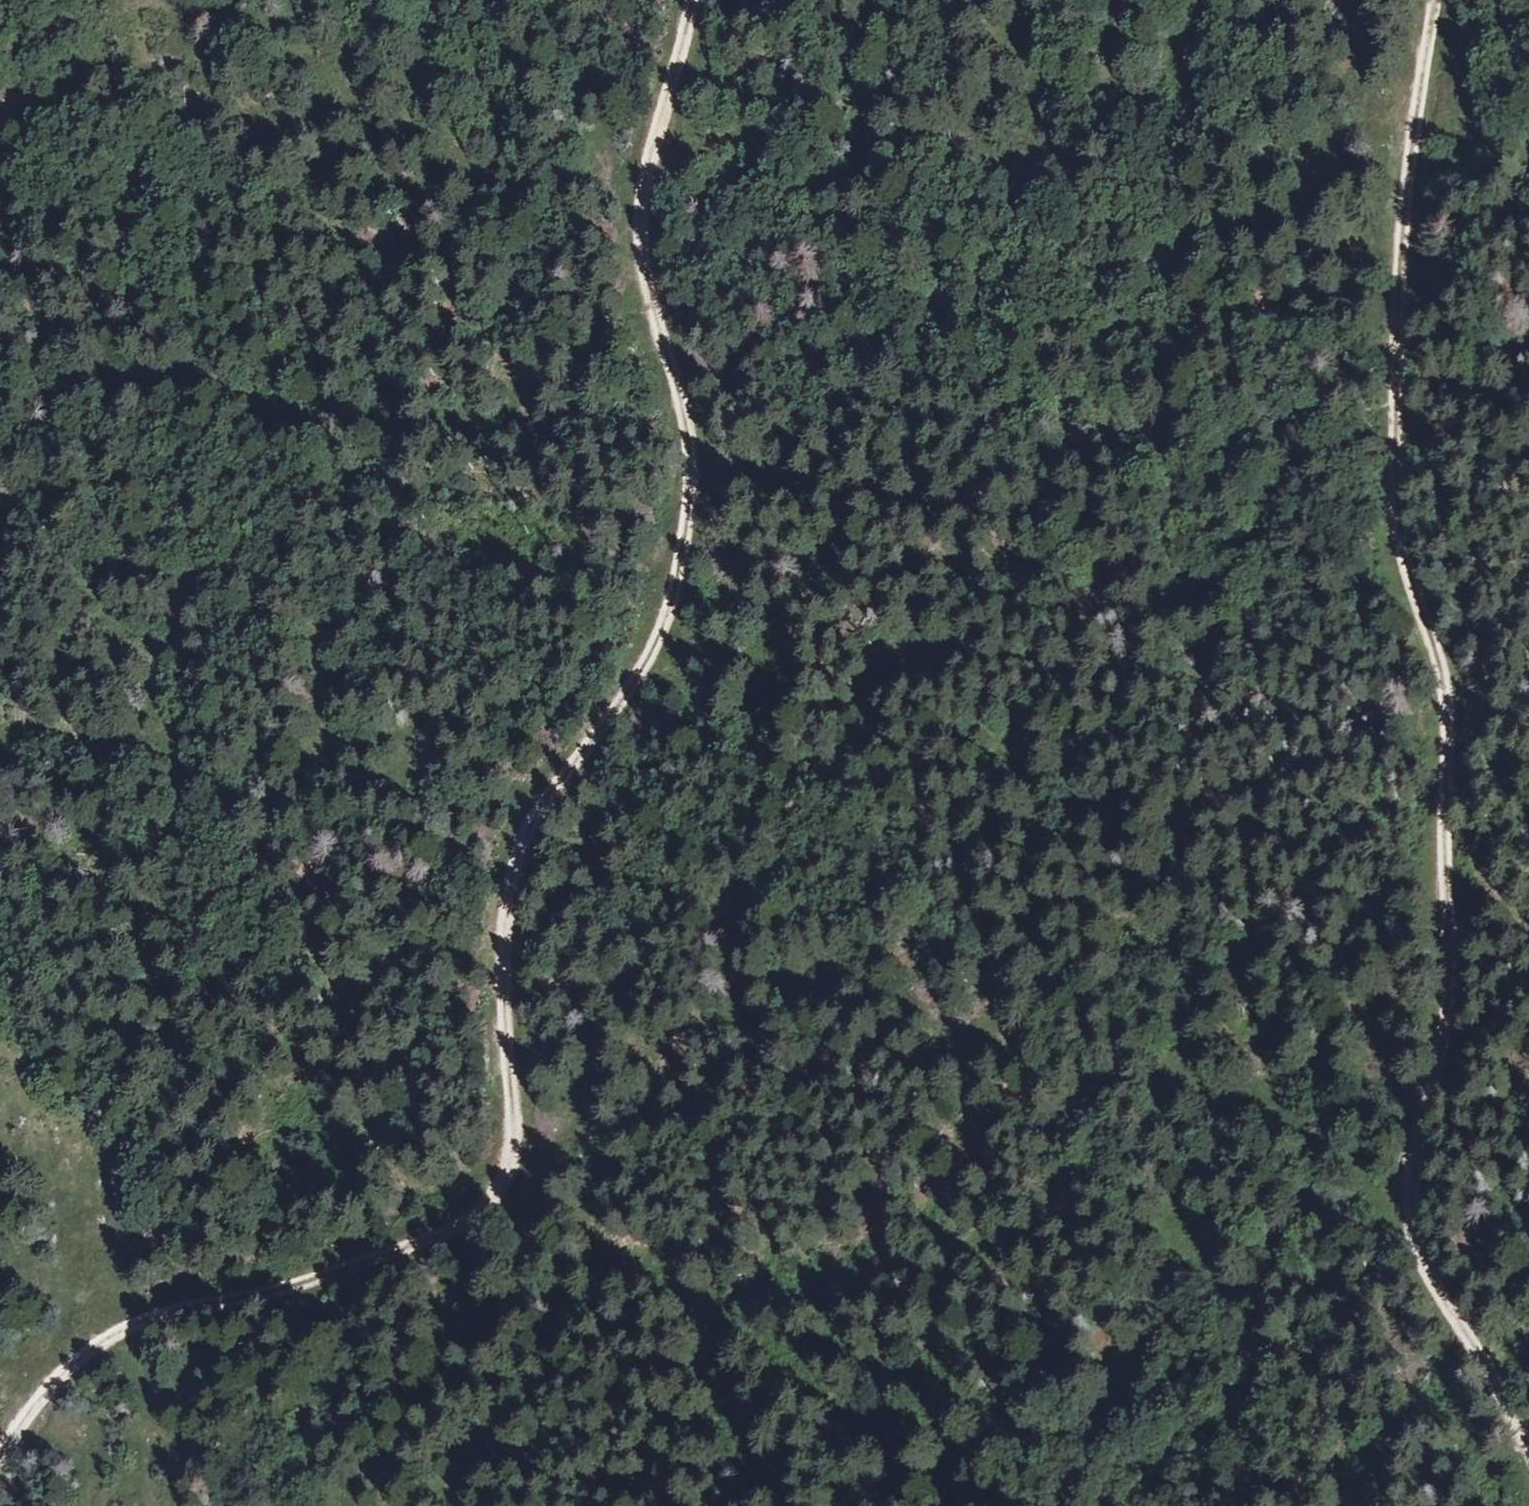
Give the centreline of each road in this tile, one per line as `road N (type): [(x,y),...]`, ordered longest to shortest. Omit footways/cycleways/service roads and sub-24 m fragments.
road 1 (track): [(694,0),(643,189),(639,233),(685,415),(692,507),(654,651),(536,818),(518,858),(501,945),(515,1120),(503,1188),(479,1214),(433,1243),(138,1321),(92,1346),(54,1380),(0,1453)]
road 2 (track): [(1434,0),(1403,217),(1397,426),(1410,575),(1449,715),(1445,1016),(1411,1137),(1405,1200),(1424,1262),(1528,1447)]

